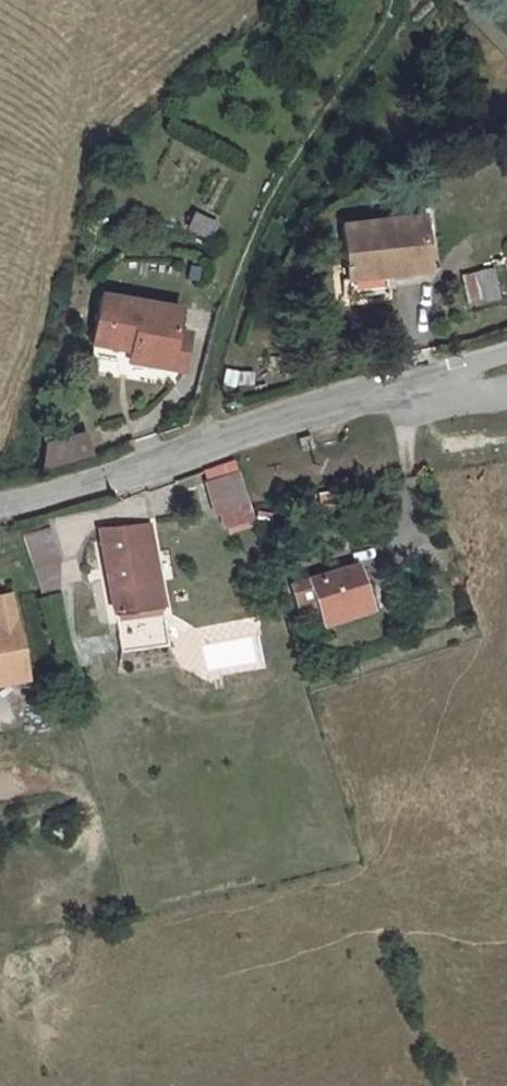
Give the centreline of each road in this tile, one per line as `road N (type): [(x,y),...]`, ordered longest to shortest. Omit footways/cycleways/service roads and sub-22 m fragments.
road 1 (unclassified): [(438,375),(0,503)]

